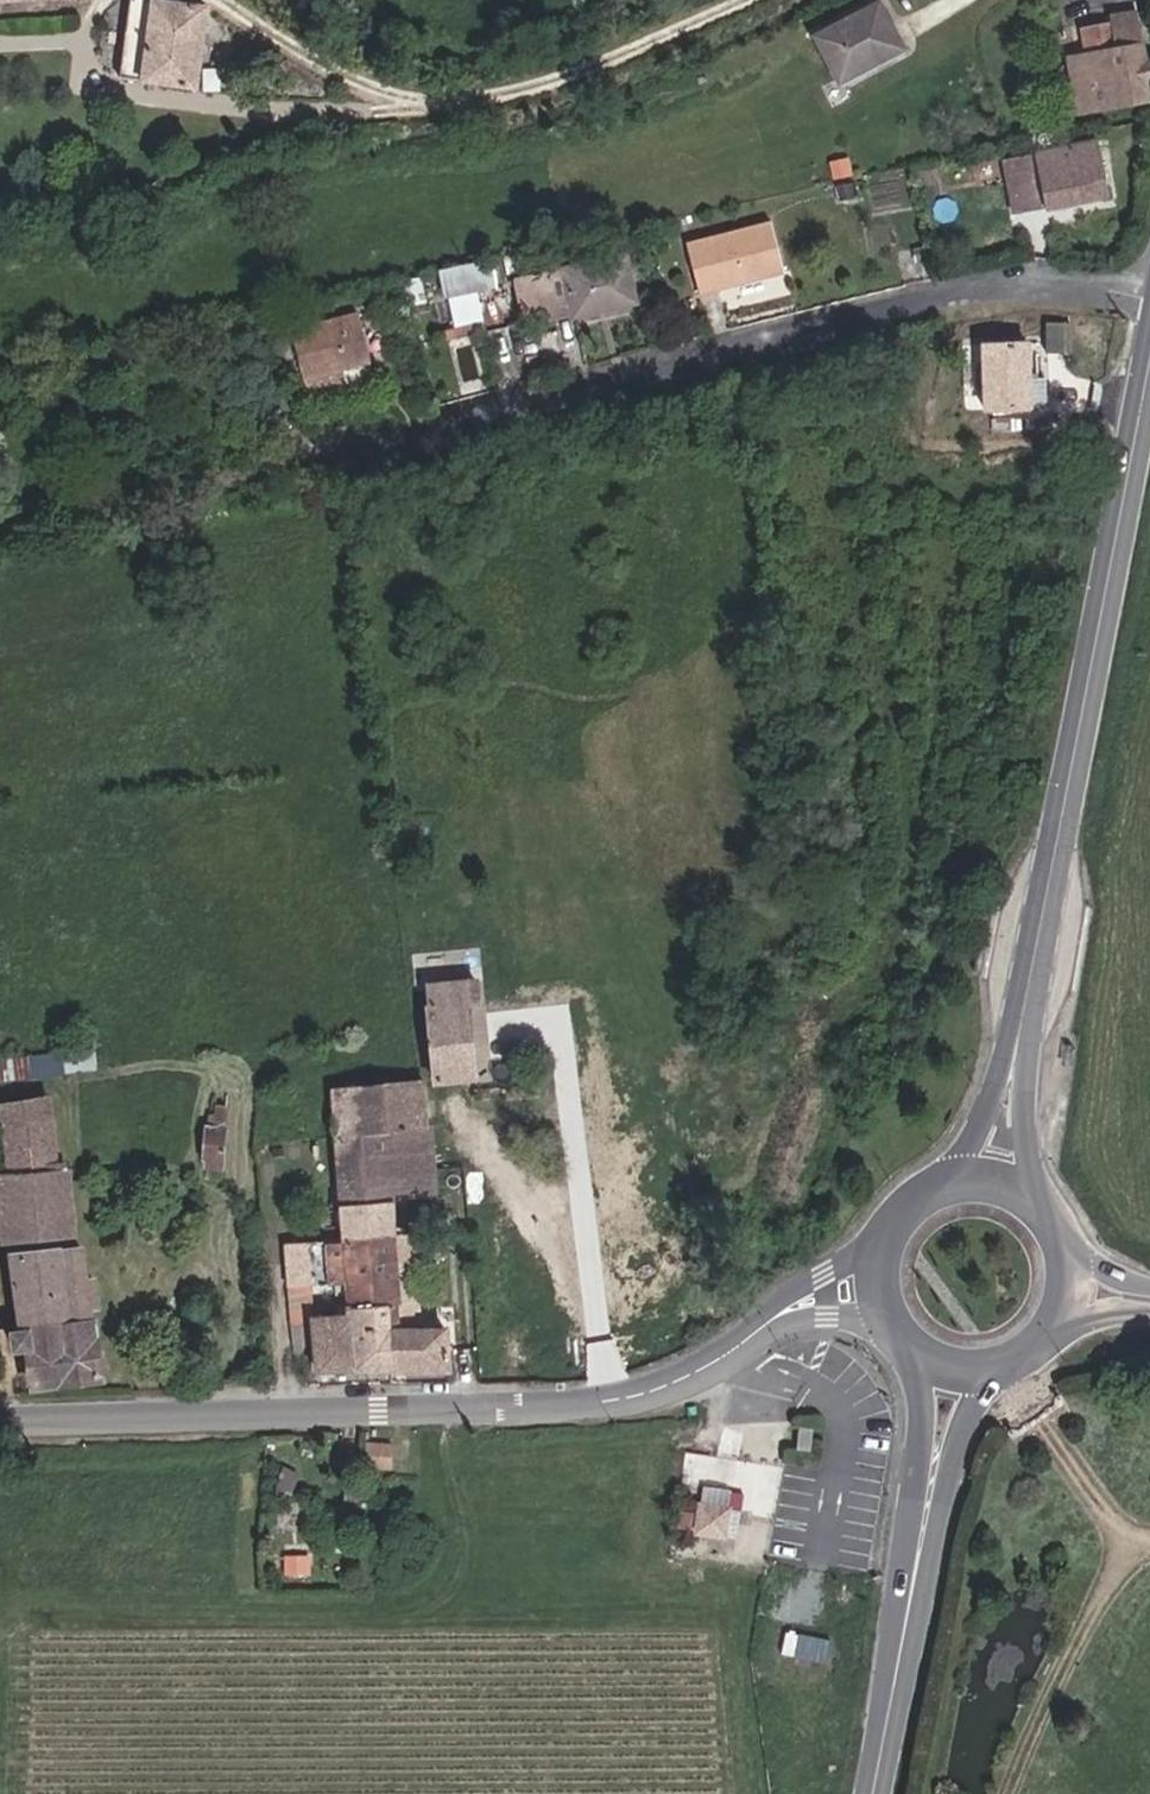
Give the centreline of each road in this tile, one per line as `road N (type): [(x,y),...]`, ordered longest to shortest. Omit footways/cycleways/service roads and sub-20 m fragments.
road 1 (unclassified): [(0,1425),(619,1400),(704,1368),(745,1340)]
road 2 (primary): [(1149,362),(1019,1028)]
road 3 (primary): [(918,1557),(874,1793)]
road 4 (primary): [(909,1351),(917,1386),(918,1557)]
road 5 (primary): [(918,1557),(956,1448),(996,1371)]
road 6 (unclassified): [(881,1236),(787,1294),(745,1340)]
road 7 (primary): [(1019,1028),(942,1181)]
road 8 (primary): [(1035,1198),(1019,1028)]
road 9 (unclassified): [(745,1340),(779,1323),(826,1317),(894,1337)]

